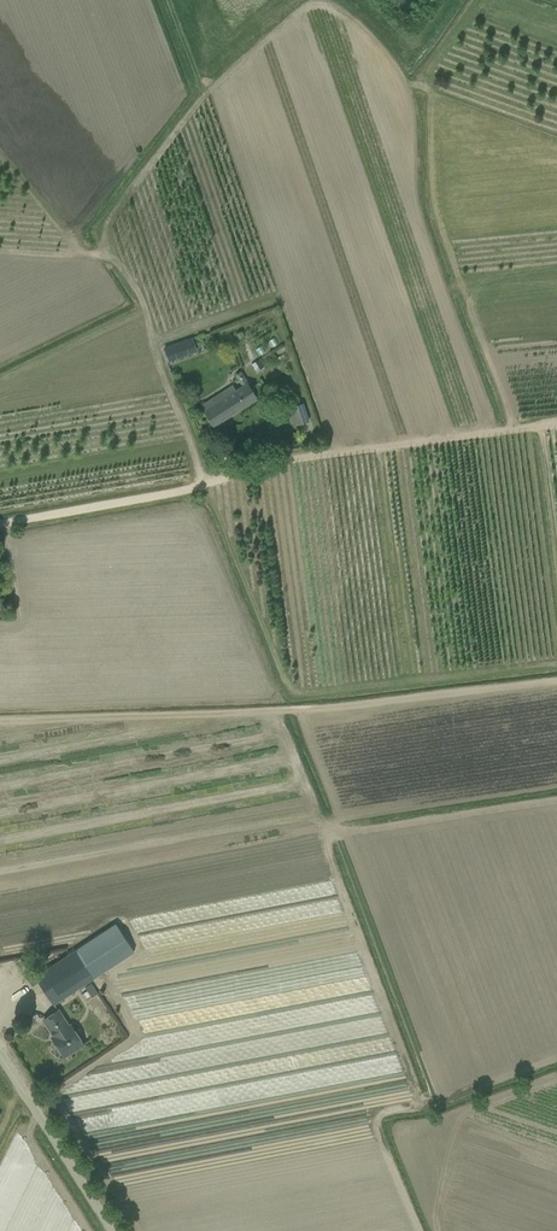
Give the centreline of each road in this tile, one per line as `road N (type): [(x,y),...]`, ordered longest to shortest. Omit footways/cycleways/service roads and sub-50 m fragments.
road 1 (track): [(556,427),(234,461),(189,493),(0,525)]
road 2 (unclassified): [(109,1230),(0,1057)]

